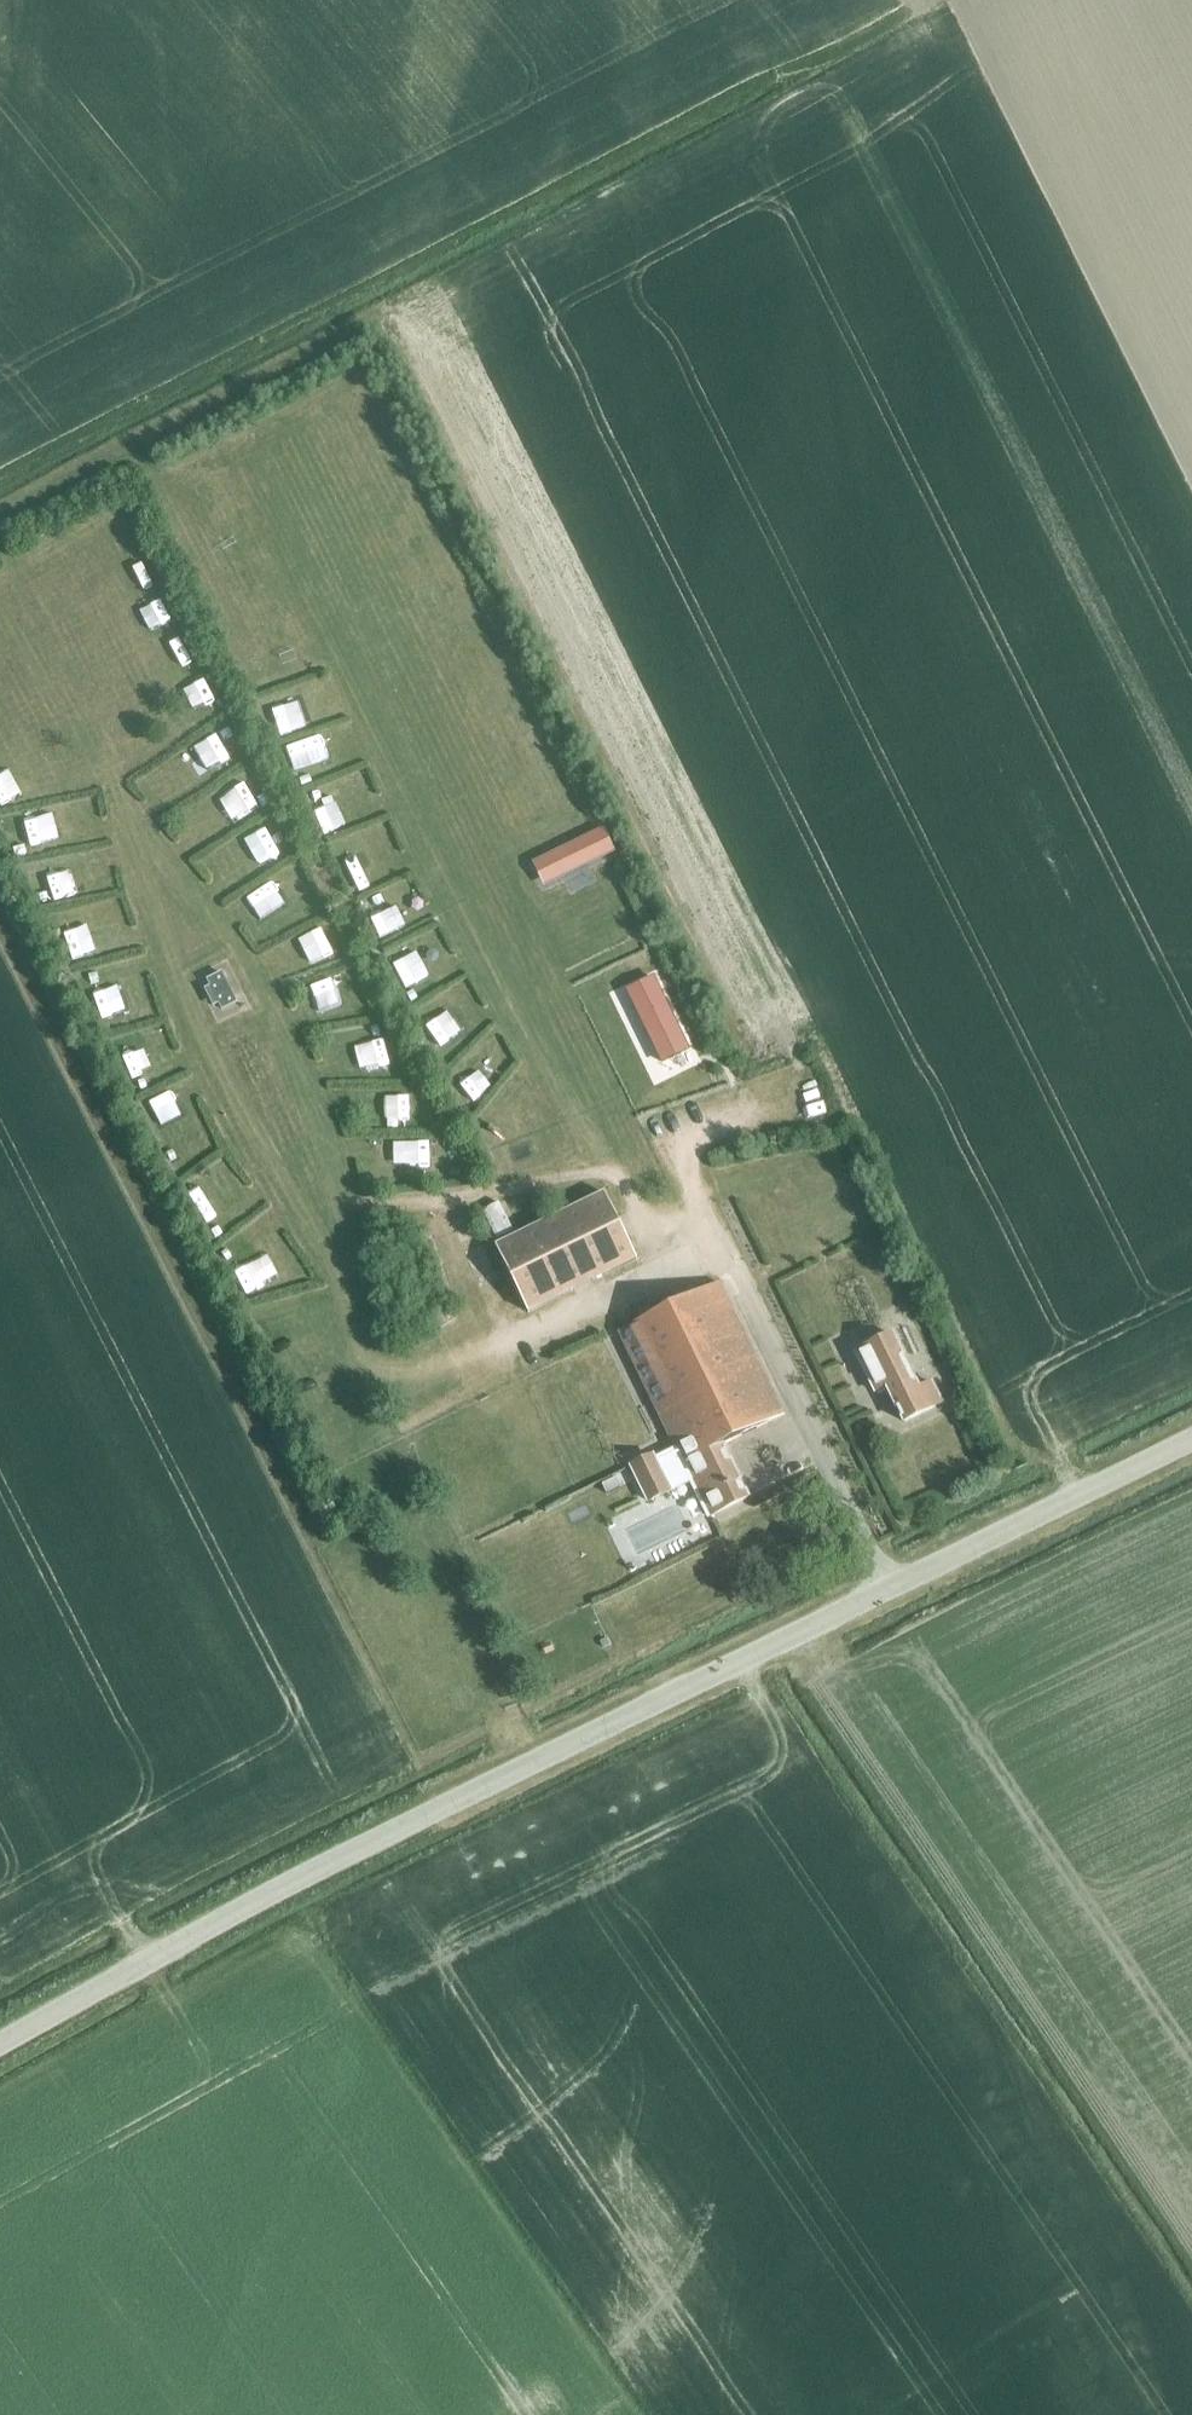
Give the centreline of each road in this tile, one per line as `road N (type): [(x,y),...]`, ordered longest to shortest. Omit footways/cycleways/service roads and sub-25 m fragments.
road 1 (unclassified): [(0,2040),(279,1884),(519,1776),(1191,1434)]

